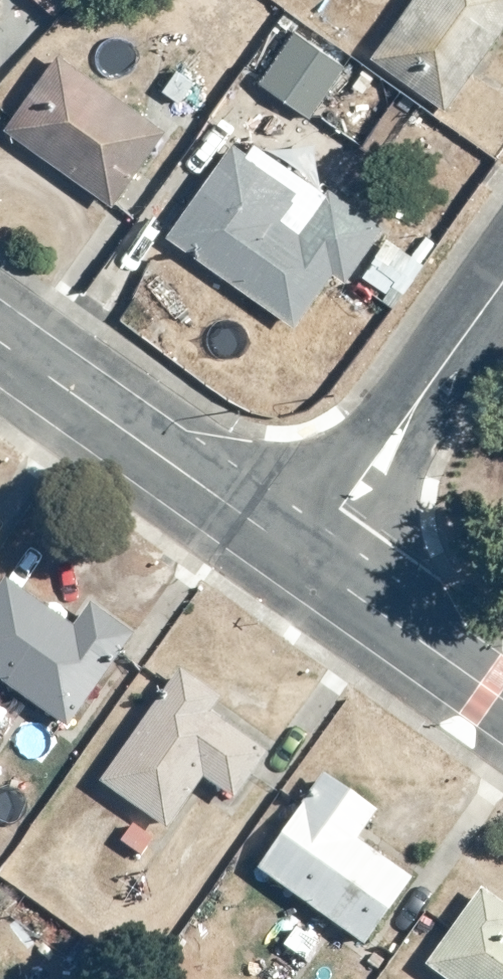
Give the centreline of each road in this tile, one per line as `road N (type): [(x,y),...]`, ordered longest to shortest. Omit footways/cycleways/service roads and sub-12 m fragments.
road 1 (residential): [(303,558),(0,344)]
road 2 (residential): [(303,558),(502,274)]
road 3 (residential): [(502,698),(303,558)]

